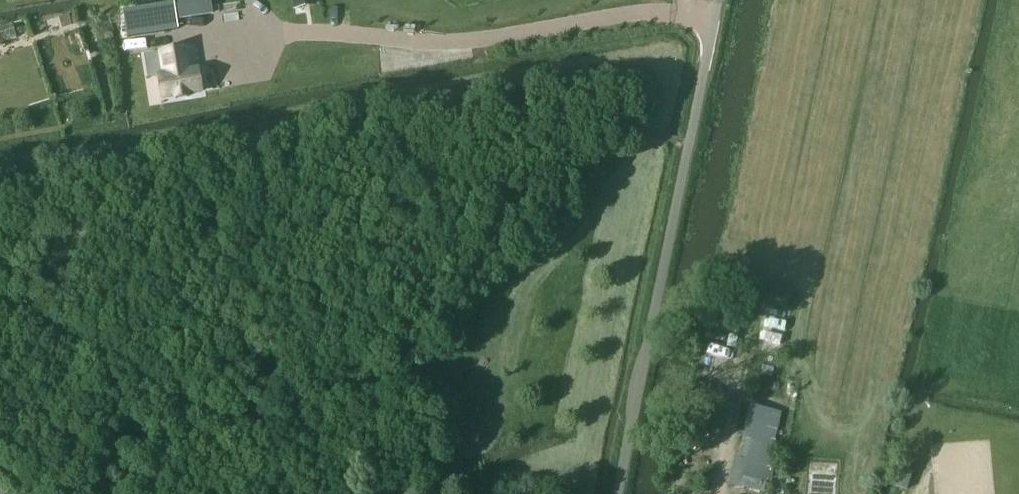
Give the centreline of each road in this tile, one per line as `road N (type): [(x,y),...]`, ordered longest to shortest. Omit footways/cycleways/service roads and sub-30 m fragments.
road 1 (track): [(220,38),(357,22),(466,36),(684,3),(714,23)]

